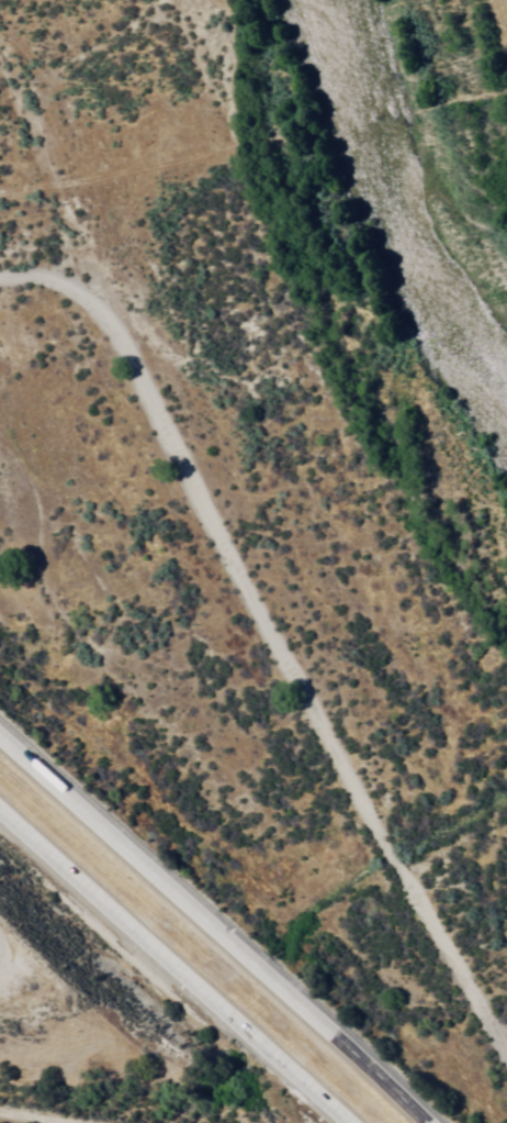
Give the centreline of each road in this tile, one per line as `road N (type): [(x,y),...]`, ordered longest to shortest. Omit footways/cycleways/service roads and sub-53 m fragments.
road 1 (residential): [(0,280),(49,336),(506,1005)]
road 2 (motorway): [(427,1122),(0,738)]
road 3 (motorway): [(0,811),(348,1122)]
road 4 (track): [(0,568),(143,755)]
road 5 (track): [(0,1097),(131,1113)]

